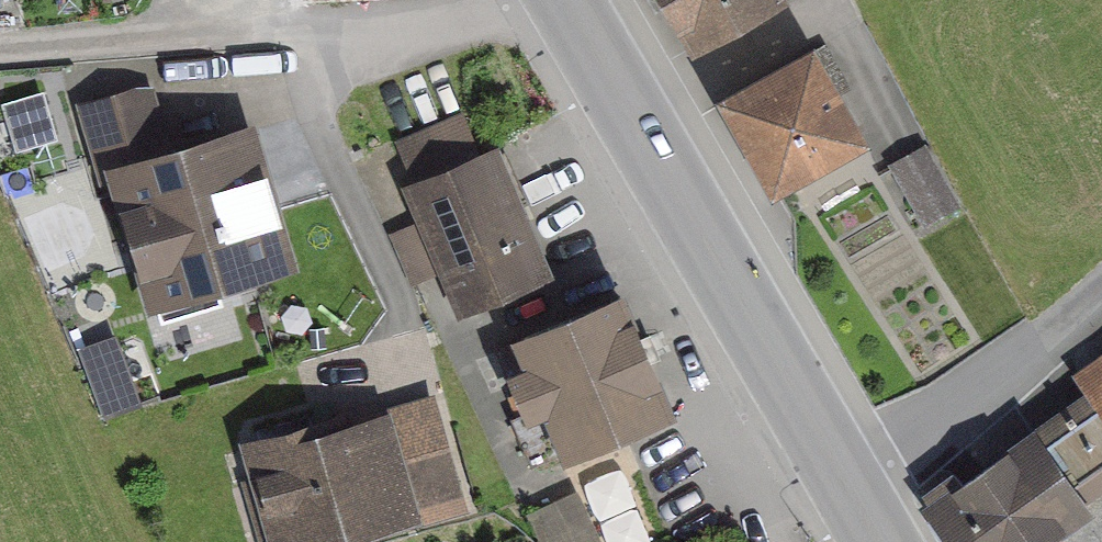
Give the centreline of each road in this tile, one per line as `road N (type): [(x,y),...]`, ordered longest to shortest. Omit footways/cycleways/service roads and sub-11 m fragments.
road 1 (secondary): [(576,0),(857,487)]
road 2 (residential): [(1101,295),(857,487)]

